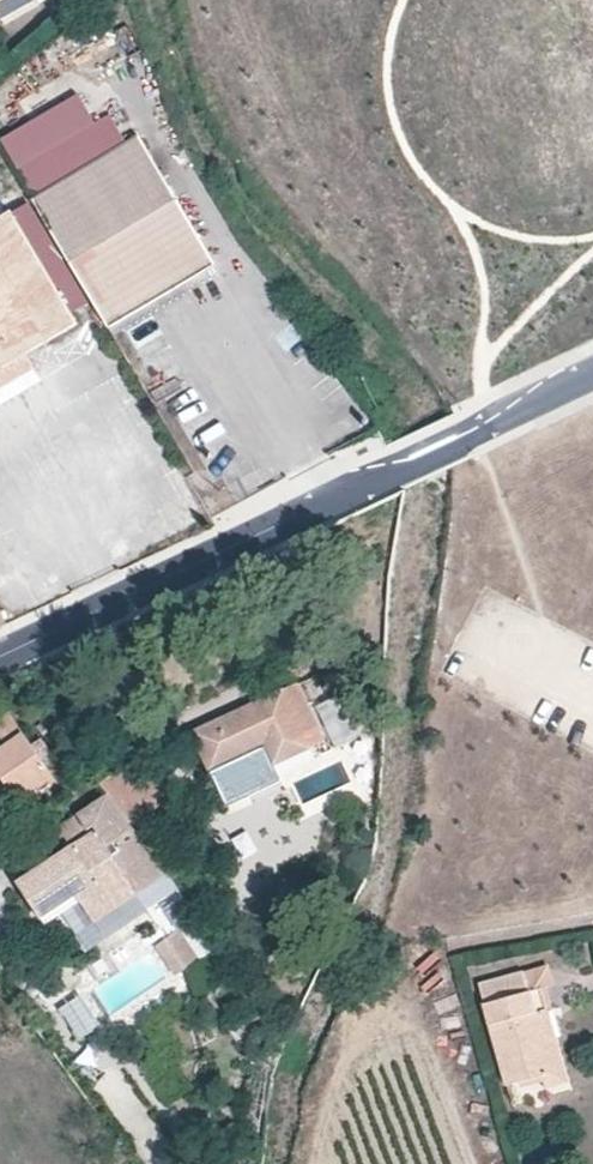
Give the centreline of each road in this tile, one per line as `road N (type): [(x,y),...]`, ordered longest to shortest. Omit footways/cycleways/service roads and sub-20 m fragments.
road 1 (tertiary): [(592,375),(0,653)]

